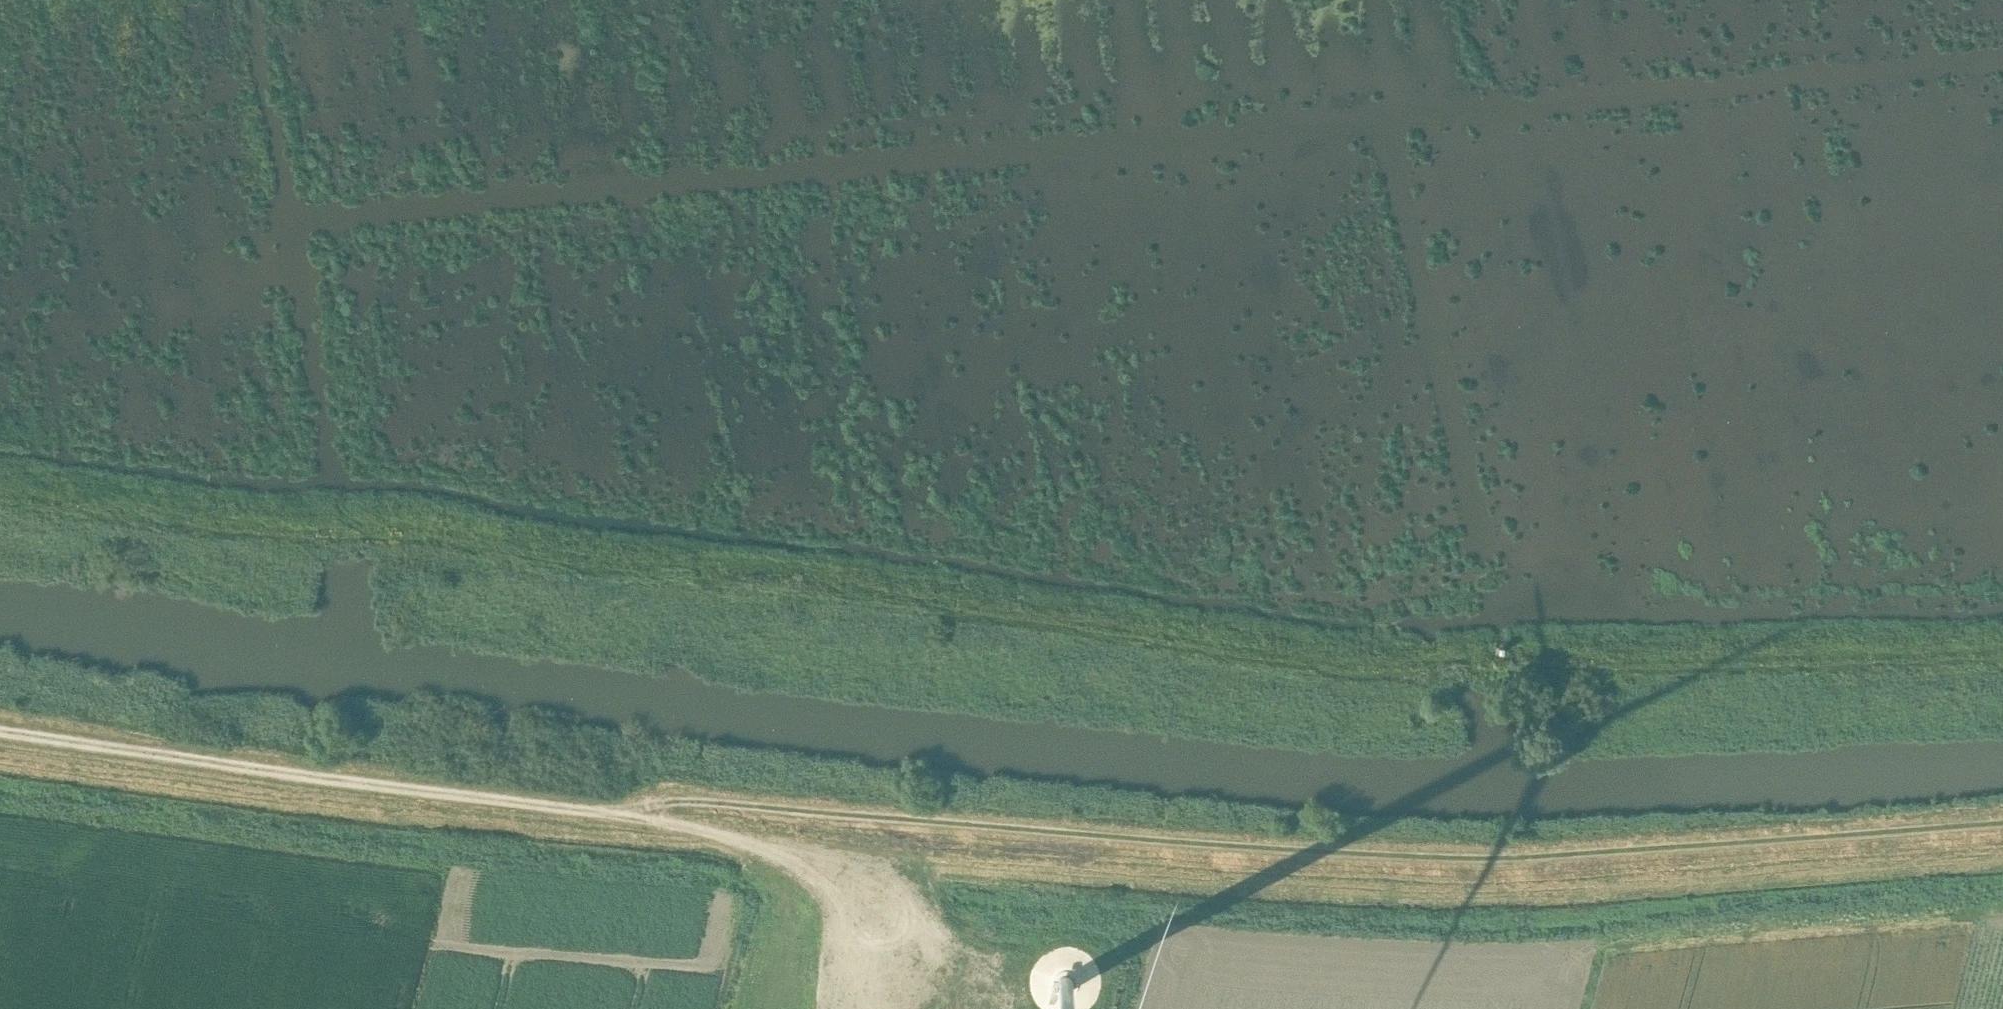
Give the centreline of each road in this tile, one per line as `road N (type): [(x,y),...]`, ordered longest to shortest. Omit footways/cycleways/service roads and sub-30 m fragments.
road 1 (track): [(2002,823),(1535,855),(1320,851),(387,777),(0,722)]

